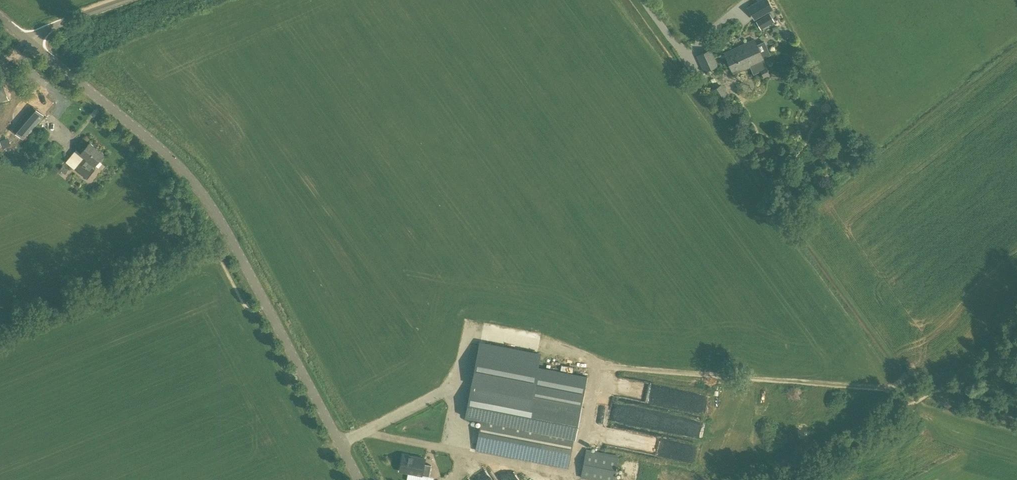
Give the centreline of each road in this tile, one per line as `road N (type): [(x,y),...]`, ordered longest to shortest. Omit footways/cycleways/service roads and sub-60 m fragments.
road 1 (tertiary): [(359,479),(192,180),(31,43)]

